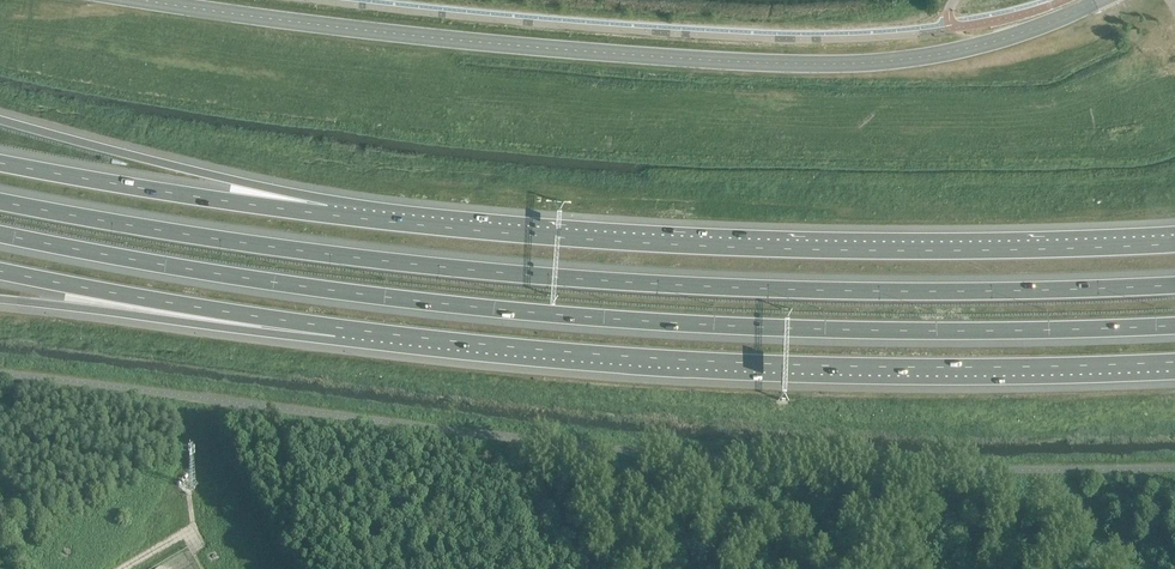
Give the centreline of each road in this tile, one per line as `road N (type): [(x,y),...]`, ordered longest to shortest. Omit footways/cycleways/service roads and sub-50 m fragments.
road 1 (motorway): [(0,233),(325,289),(550,313),(789,327),(1174,324)]
road 2 (motorway): [(1174,285),(798,290),(555,278),(191,237),(0,204)]
road 3 (motorway): [(1174,244),(718,247),(328,217)]
road 4 (motorway): [(338,328),(789,366),(1174,362)]
road 5 (motorway): [(0,269),(338,328)]
road 6 (motorway): [(328,217),(0,122)]
road 7 (motorway): [(0,300),(253,331),(338,328)]
road 8 (motorway): [(328,217),(0,165)]

